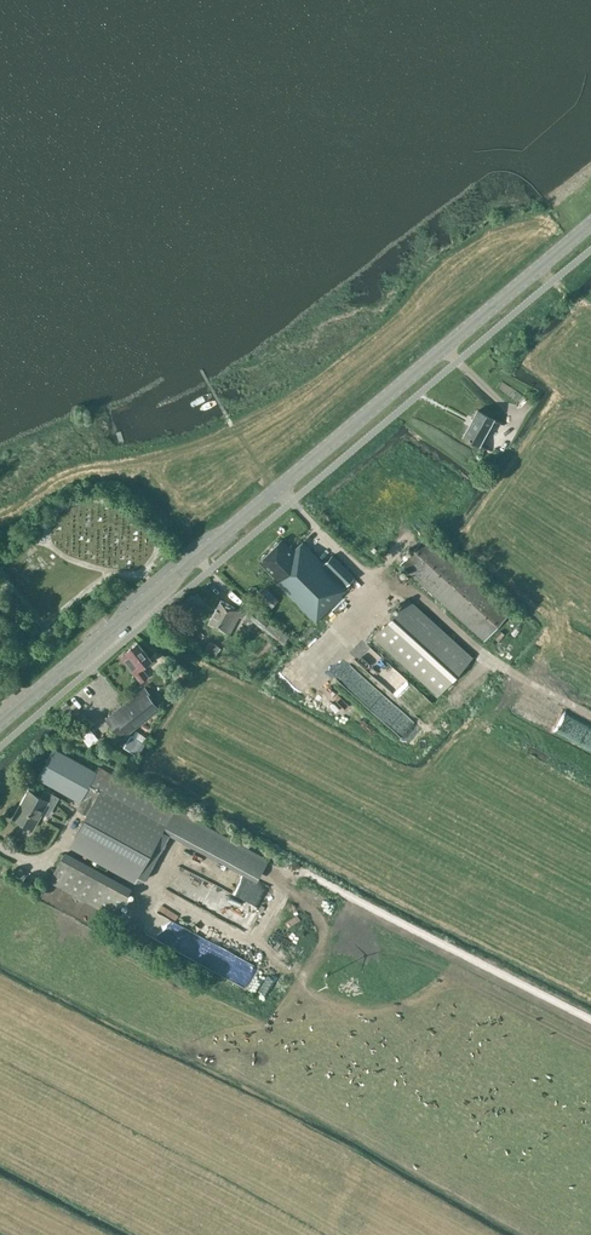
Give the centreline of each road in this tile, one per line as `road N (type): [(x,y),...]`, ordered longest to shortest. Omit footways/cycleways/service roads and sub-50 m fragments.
road 1 (secondary): [(0,726),(590,224)]

